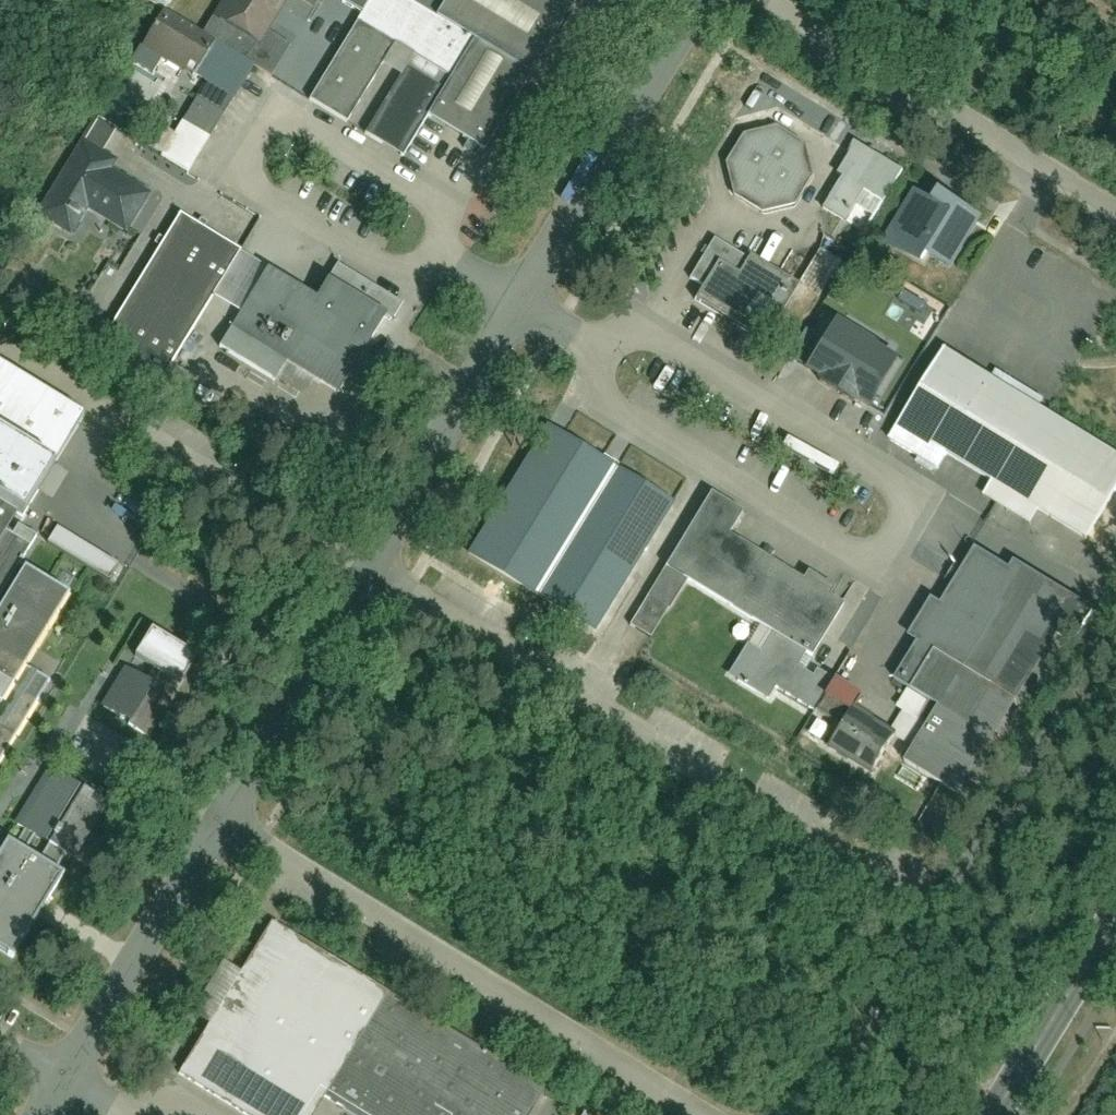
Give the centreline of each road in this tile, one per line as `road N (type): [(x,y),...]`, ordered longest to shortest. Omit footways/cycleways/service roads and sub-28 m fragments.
road 1 (residential): [(585,335),(611,321),(642,324),(874,463),(893,485),(880,530),(855,542),(838,535),(604,396),(584,370),(583,354)]
road 2 (unclassified): [(370,554),(904,880)]
road 3 (unclassified): [(228,795),(732,1114)]
road 4 (residential): [(430,238),(434,206),(416,183),(299,114),(267,104),(255,111),(242,149),(252,173),(378,253),(393,259),(416,252)]
road 5 (unclassified): [(370,554),(0,347)]
road 6 (unclassified): [(787,0),(1115,219)]
road 7 (unclassified): [(686,0),(515,294)]
road 8 (unclassified): [(228,795),(64,1072)]
road 9 (unclassified): [(515,294),(370,554)]
road 10 (unclassified): [(370,554),(228,795)]
road 11 (tertiary): [(1115,930),(1002,1114)]

